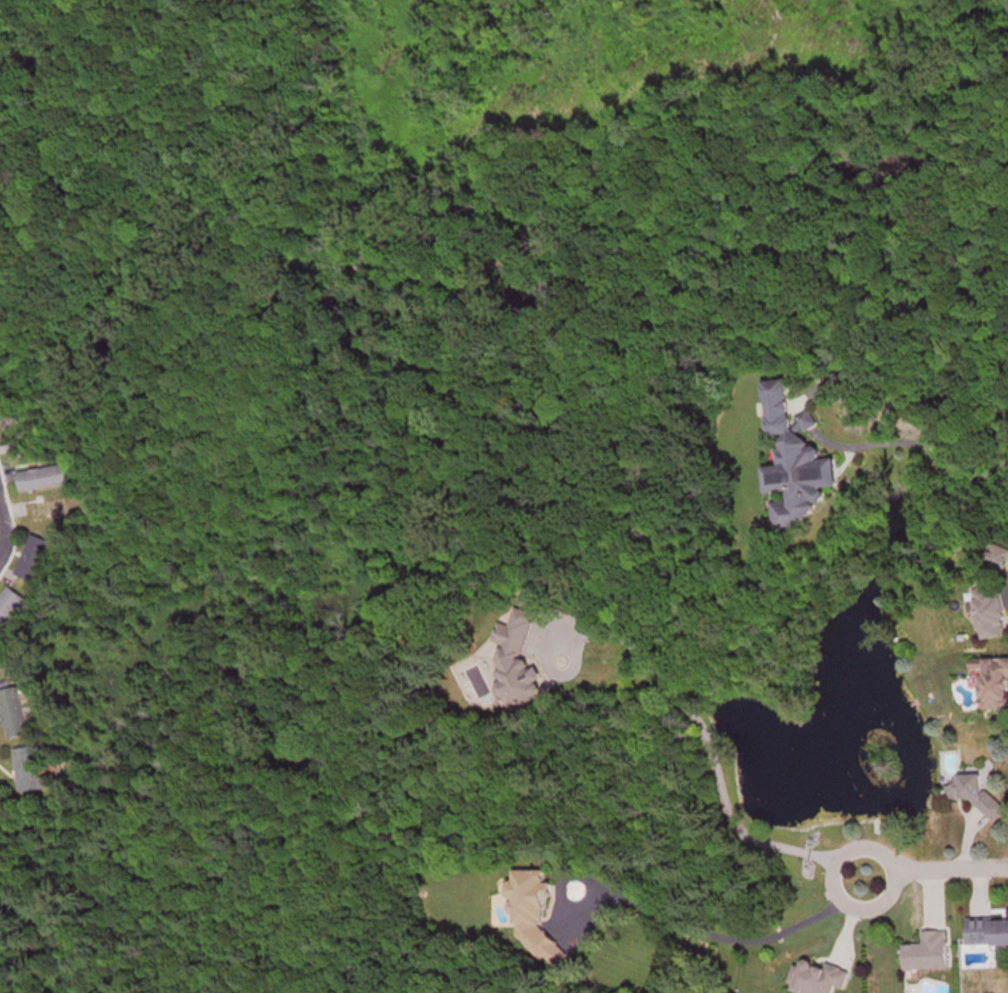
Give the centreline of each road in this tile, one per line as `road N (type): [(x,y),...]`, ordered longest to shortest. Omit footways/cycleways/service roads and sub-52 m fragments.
road 1 (residential): [(1007,873),(865,885)]

